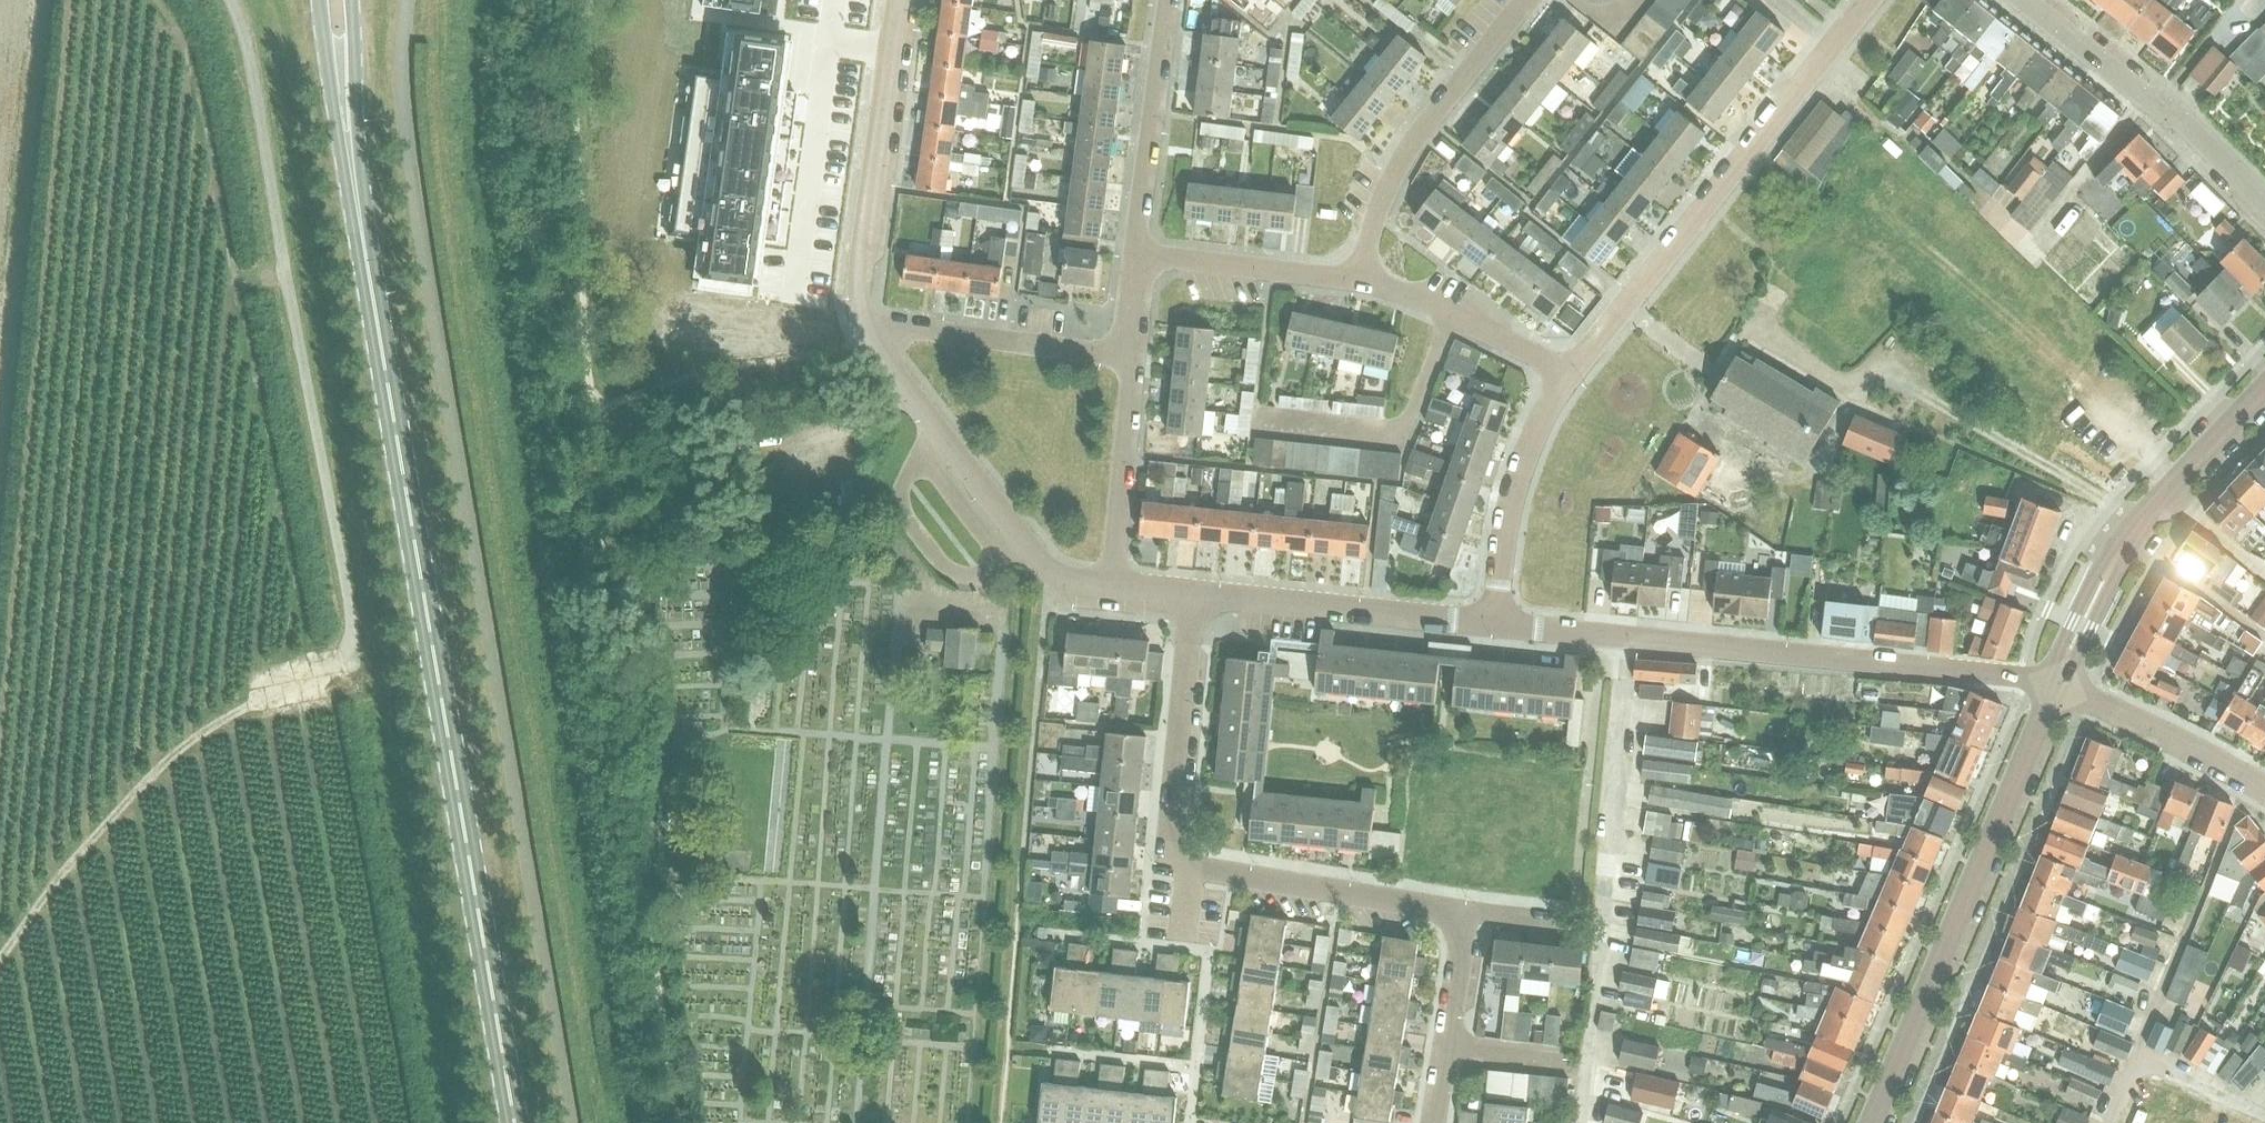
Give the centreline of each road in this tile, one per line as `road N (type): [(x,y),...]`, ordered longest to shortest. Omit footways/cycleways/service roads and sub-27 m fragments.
road 1 (secondary): [(343,87),(515,1122)]
road 2 (residential): [(2056,685),(1492,619)]
road 3 (residential): [(1467,909),(1191,867),(1192,825),(1175,788),(1195,591)]
road 4 (residential): [(1572,372),(1870,0)]
road 5 (residential): [(1872,1122),(2056,685)]
road 6 (residential): [(1116,580),(1052,573),(1040,562),(870,329)]
road 7 (residential): [(2056,685),(2126,541),(2264,393)]
road 8 (track): [(246,706),(204,731),(148,784),(0,957)]
road 9 (residential): [(870,329),(862,305),(900,0)]
road 10 (residential): [(1359,279),(1392,178),(1525,0)]
road 11 (residential): [(2264,203),(2162,101),(2034,0)]
road 12 (residential): [(1492,619),(1195,591)]
road 13 (residential): [(870,329),(890,317),(1133,349)]
road 14 (residential): [(1492,619),(1503,528),(1531,445),(1572,372)]
road 15 (residential): [(1142,250),(1166,0)]
road 16 (residential): [(1359,279),(1407,293),(1572,372)]
road 17 (residential): [(1116,580),(1133,349)]
road 18 (residential): [(2264,780),(2056,685)]
road 19 (residential): [(1142,250),(1359,279)]
road 20 (residential): [(1438,1122),(1467,909)]

